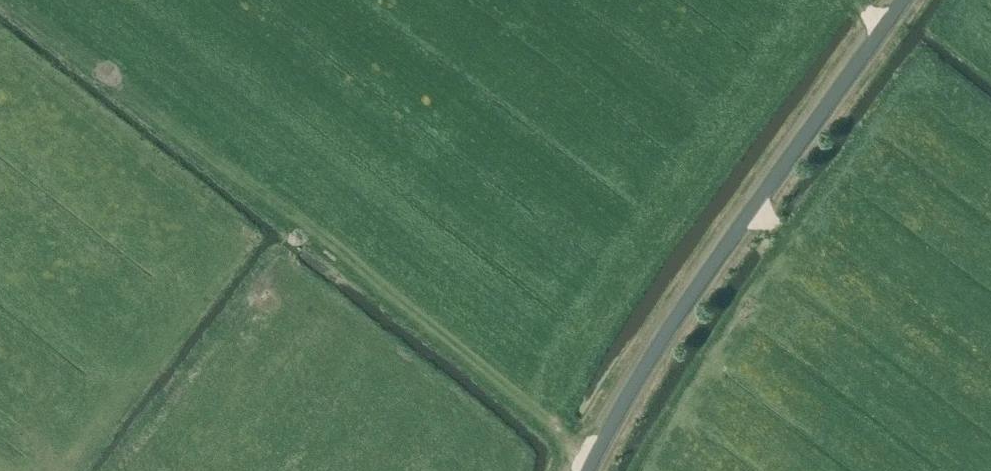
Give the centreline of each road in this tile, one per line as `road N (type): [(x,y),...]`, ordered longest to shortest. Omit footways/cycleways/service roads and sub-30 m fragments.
road 1 (unclassified): [(580,470),(591,435),(912,0)]

